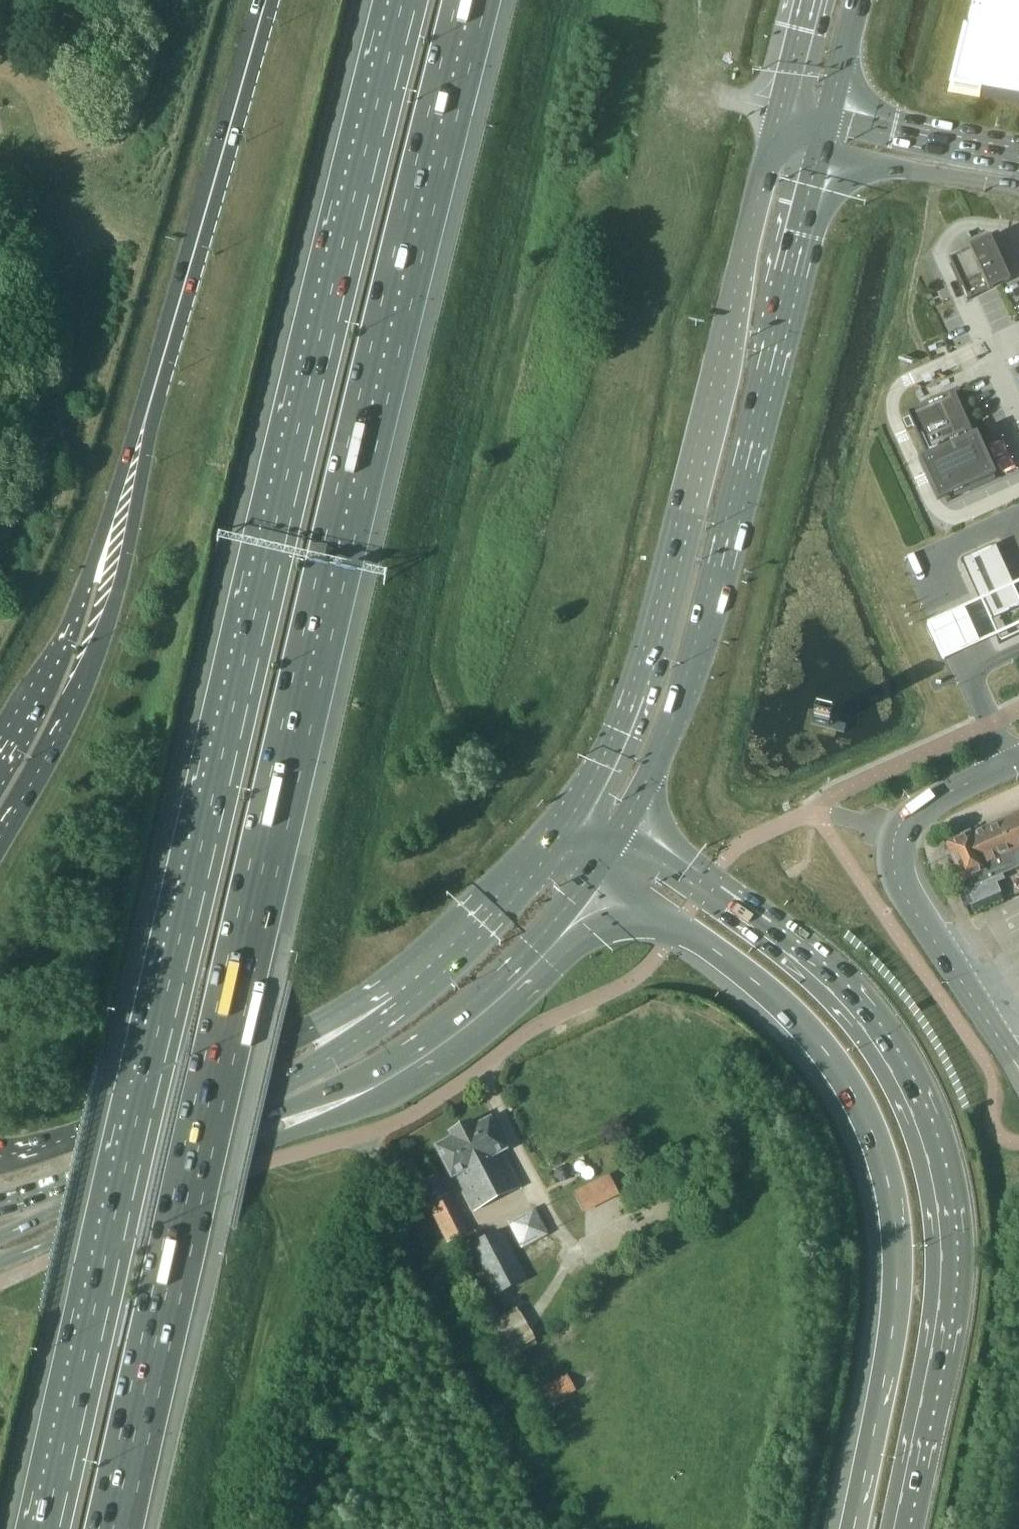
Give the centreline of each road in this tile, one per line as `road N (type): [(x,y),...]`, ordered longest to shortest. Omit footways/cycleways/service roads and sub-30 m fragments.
road 1 (motorway): [(404,0),(45,1528)]
road 2 (motorway): [(118,1511),(306,689),(477,0)]
road 3 (unclassified): [(0,1282),(262,1163),(408,1117),(533,1028),(631,980),(680,923)]
road 4 (secondary): [(781,110),(622,731),(572,819)]
road 5 (motorway): [(902,1528),(950,1268),(936,1151),(867,1011),(709,884)]
road 6 (secondary): [(623,828),(688,674),(821,147)]
road 7 (motorway): [(680,923),(758,981),(840,1071),(872,1129),(891,1195),(896,1306),(855,1528)]
road 8 (primary): [(0,837),(89,674),(116,601),(152,400)]
road 9 (primary): [(396,996),(380,1025),(269,1091),(68,1182),(0,1204)]
road 10 (primary): [(0,1262),(256,1148),(346,1117),(390,1078)]
road 11 (primary): [(396,996),(363,1000),(78,1135),(0,1154)]
road 12 (primary): [(0,1236),(263,1117),(346,1085),(390,1078)]
road 13 (track): [(250,1528),(305,1362),(378,1188),(366,1133)]
road 14 (primary): [(152,400),(266,0)]
road 15 (primary): [(152,400),(61,647),(0,761)]
road 16 (primary): [(390,1078),(463,1029),(543,955),(596,866)]
road 17 (primary): [(572,819),(494,916),(396,996)]
road 18 (tertiary): [(1005,1046),(908,886),(899,862),(902,832)]
road 19 (unclassified): [(709,884),(741,844),(803,816),(830,814),(902,832)]
road 20 (tertiary): [(821,147),(1018,185)]
road 21 (tertiary): [(1018,155),(830,112)]
road 22 (tertiary): [(902,832),(920,809),(1018,760)]

